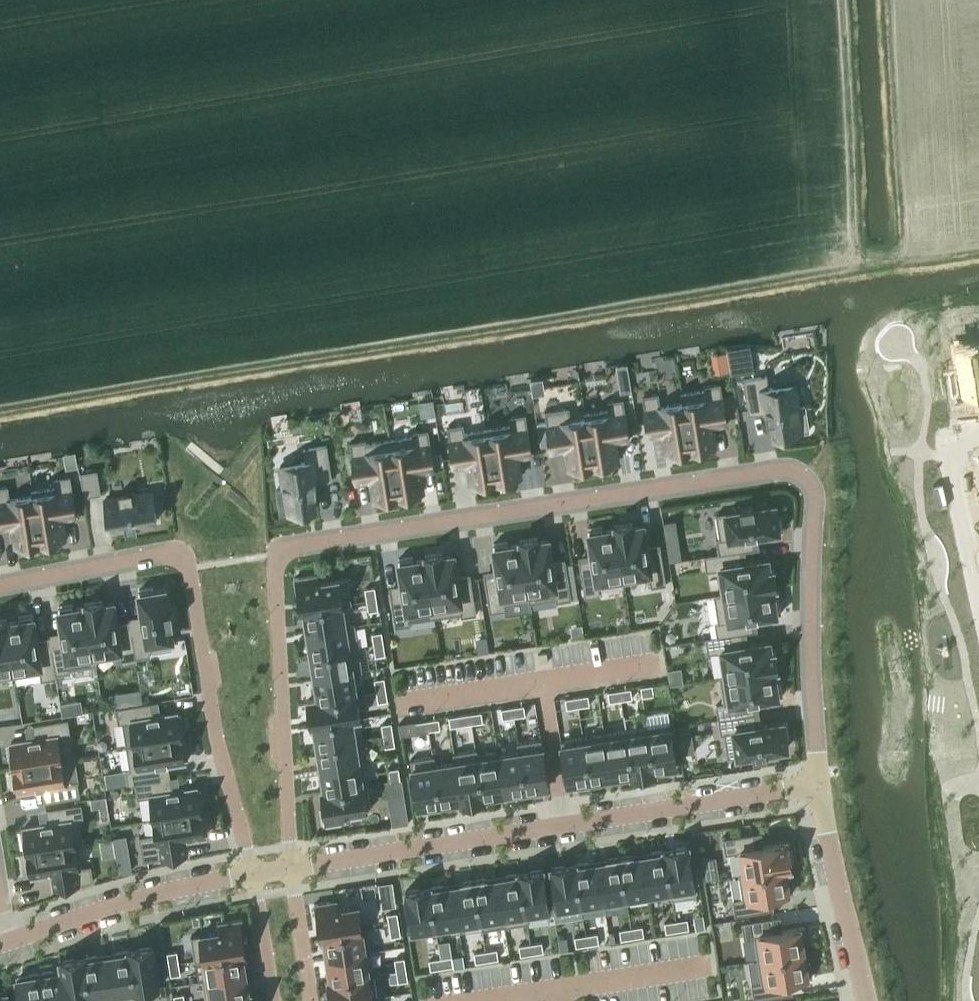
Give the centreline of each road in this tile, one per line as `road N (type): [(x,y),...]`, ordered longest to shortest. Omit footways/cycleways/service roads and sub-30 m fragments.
road 1 (residential): [(290,869),(275,583),(283,548),(786,469),(815,490),(817,787)]
road 2 (residential): [(817,787),(290,869)]
road 3 (residential): [(0,585),(159,555),(181,559),(253,874)]
road 4 (residential): [(253,874),(111,905),(6,942)]
road 5 (residential): [(817,787),(864,1000)]
road 6 (residential): [(978,429),(952,450),(978,591)]
road 7 (residential): [(312,1000),(290,869)]
road 8 (residential): [(253,874),(272,1000)]

